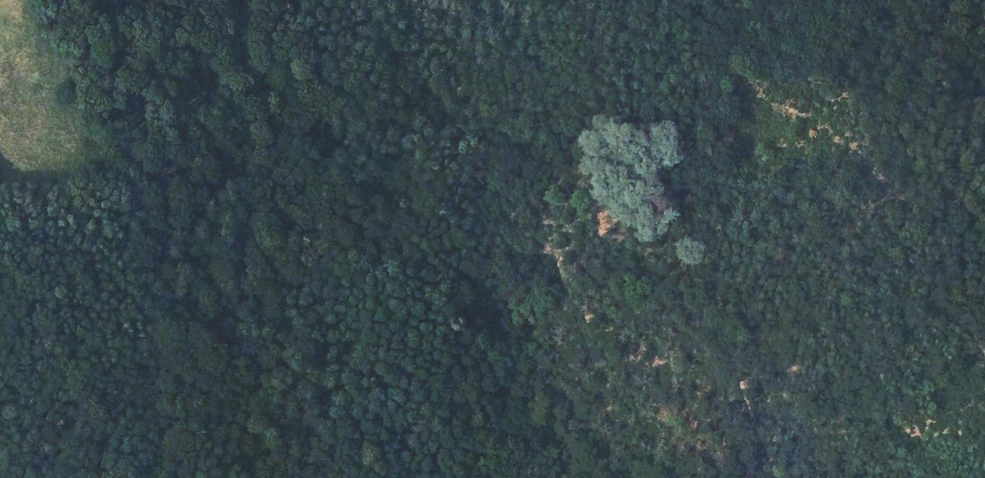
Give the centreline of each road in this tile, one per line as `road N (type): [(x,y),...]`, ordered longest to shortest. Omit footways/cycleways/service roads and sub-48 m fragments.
road 1 (track): [(122,477),(59,333),(0,237)]

